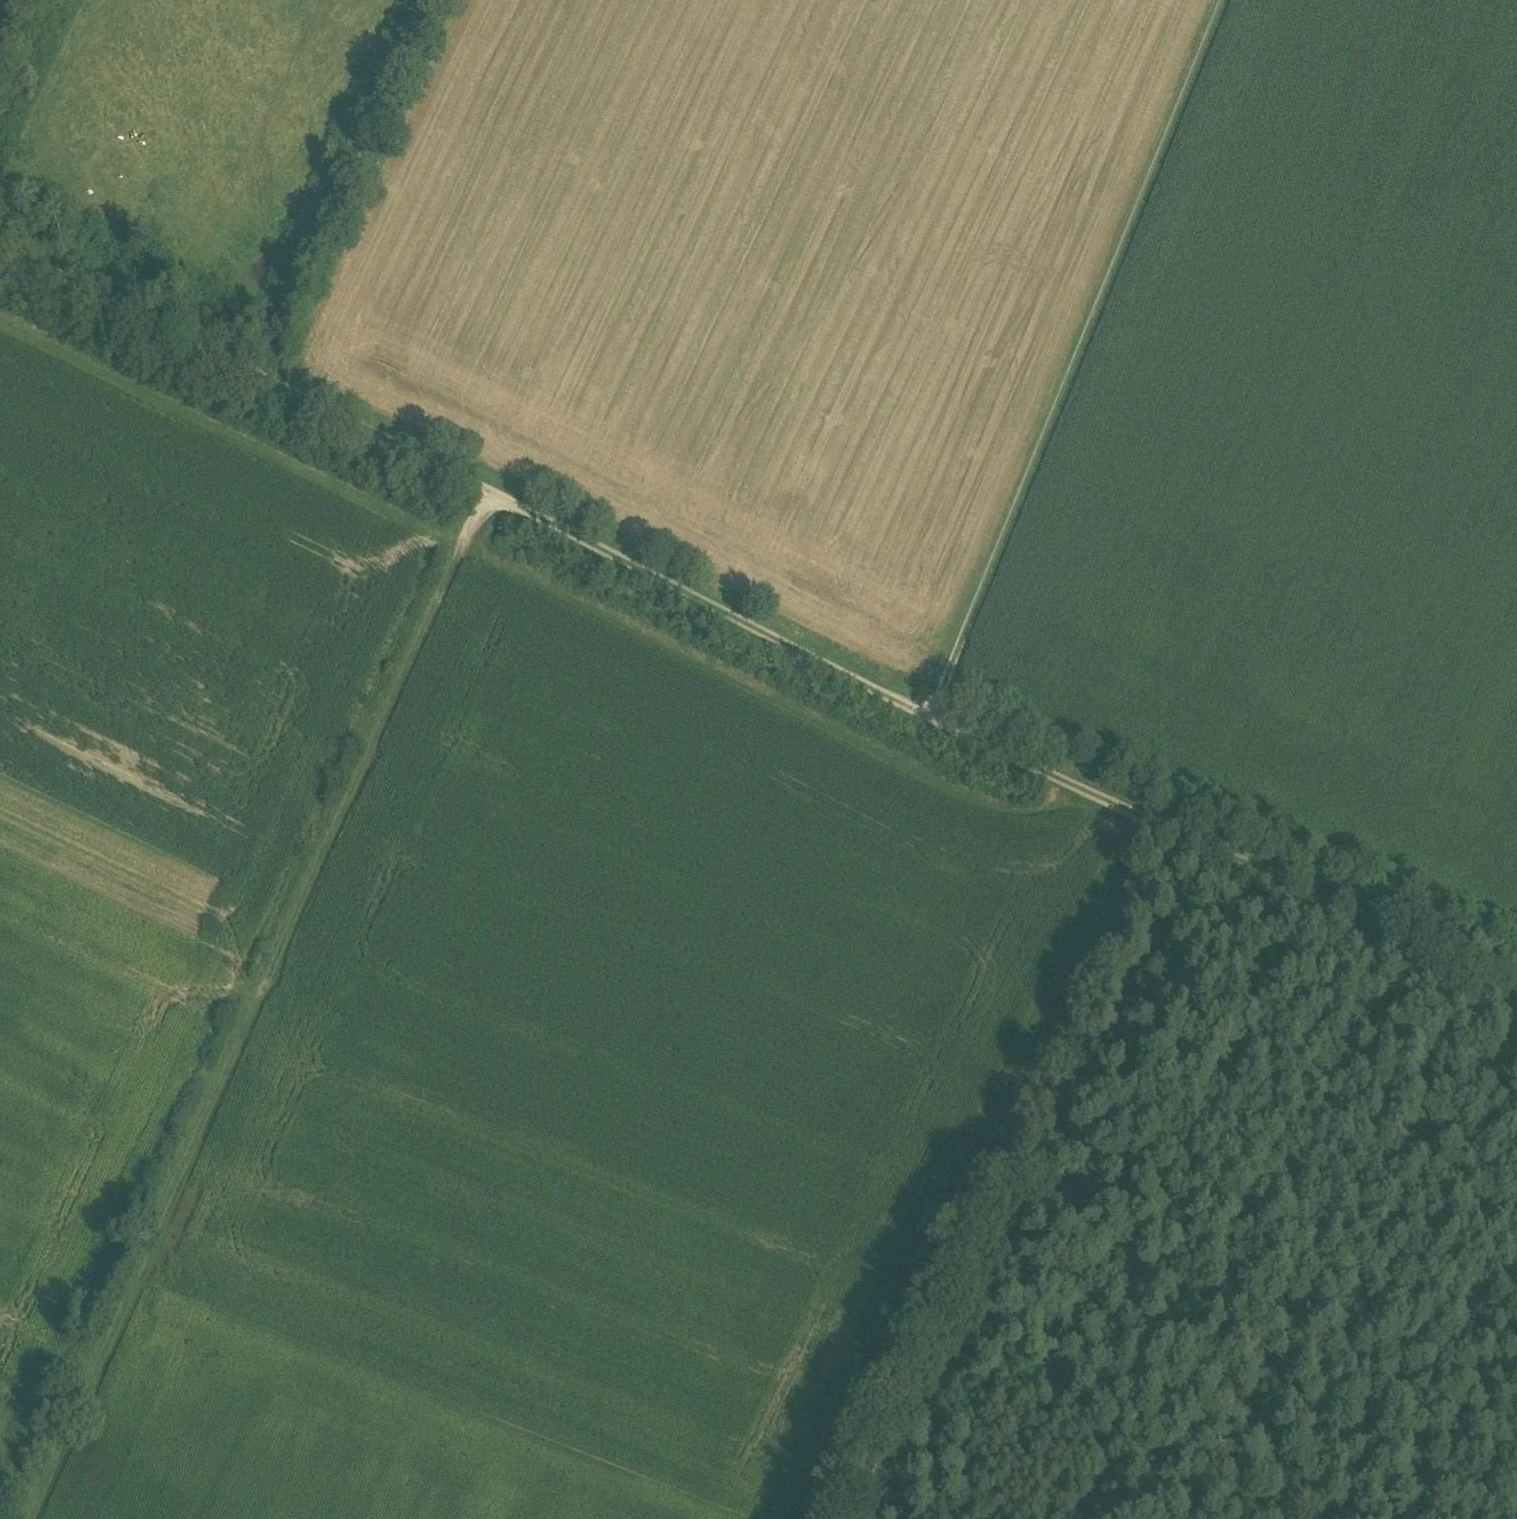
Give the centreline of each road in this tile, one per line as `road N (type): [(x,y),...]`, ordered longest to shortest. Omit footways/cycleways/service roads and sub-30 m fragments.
road 1 (track): [(0,281),(277,424),(1237,872),(1516,989)]

